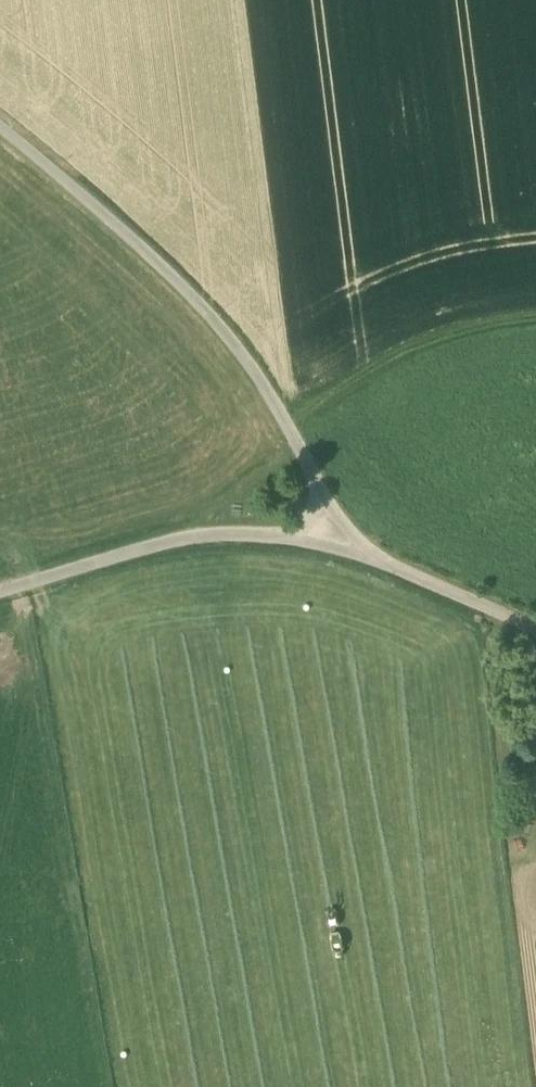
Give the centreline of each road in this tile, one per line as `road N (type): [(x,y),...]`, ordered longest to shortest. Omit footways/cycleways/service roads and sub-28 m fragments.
road 1 (unclassified): [(325,540),(315,481),(295,443),(186,300),(0,137)]
road 2 (unclassified): [(0,589),(218,533),(325,540)]
road 3 (unclassified): [(535,629),(325,540)]
road 4 (track): [(394,372),(295,443)]

